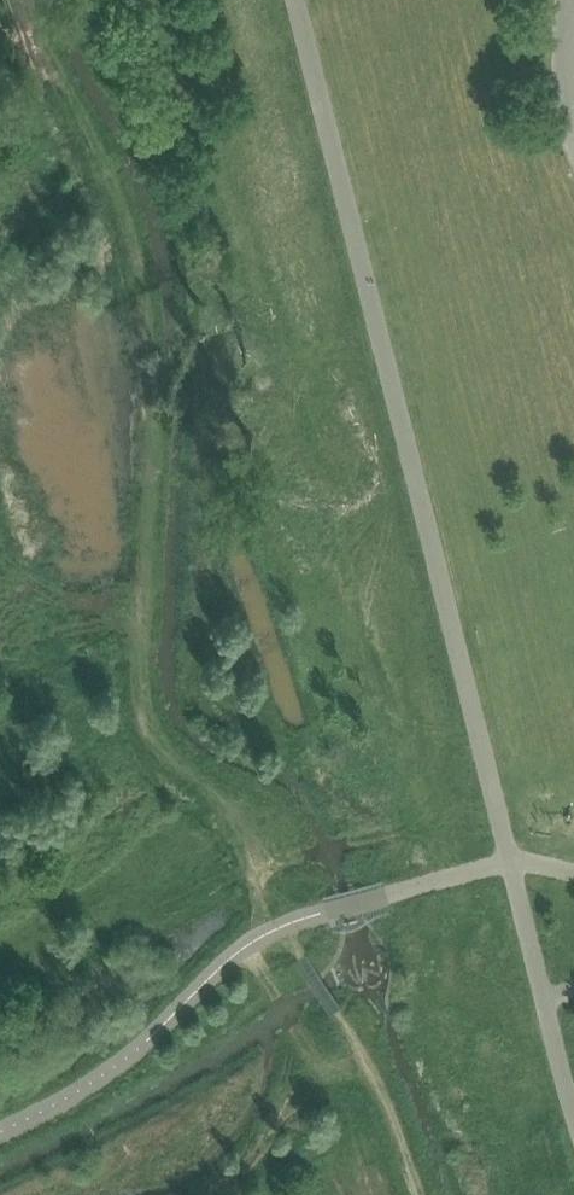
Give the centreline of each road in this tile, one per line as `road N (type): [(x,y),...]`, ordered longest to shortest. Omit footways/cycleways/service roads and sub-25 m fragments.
road 1 (unclassified): [(573,140),(562,70),(568,0)]

